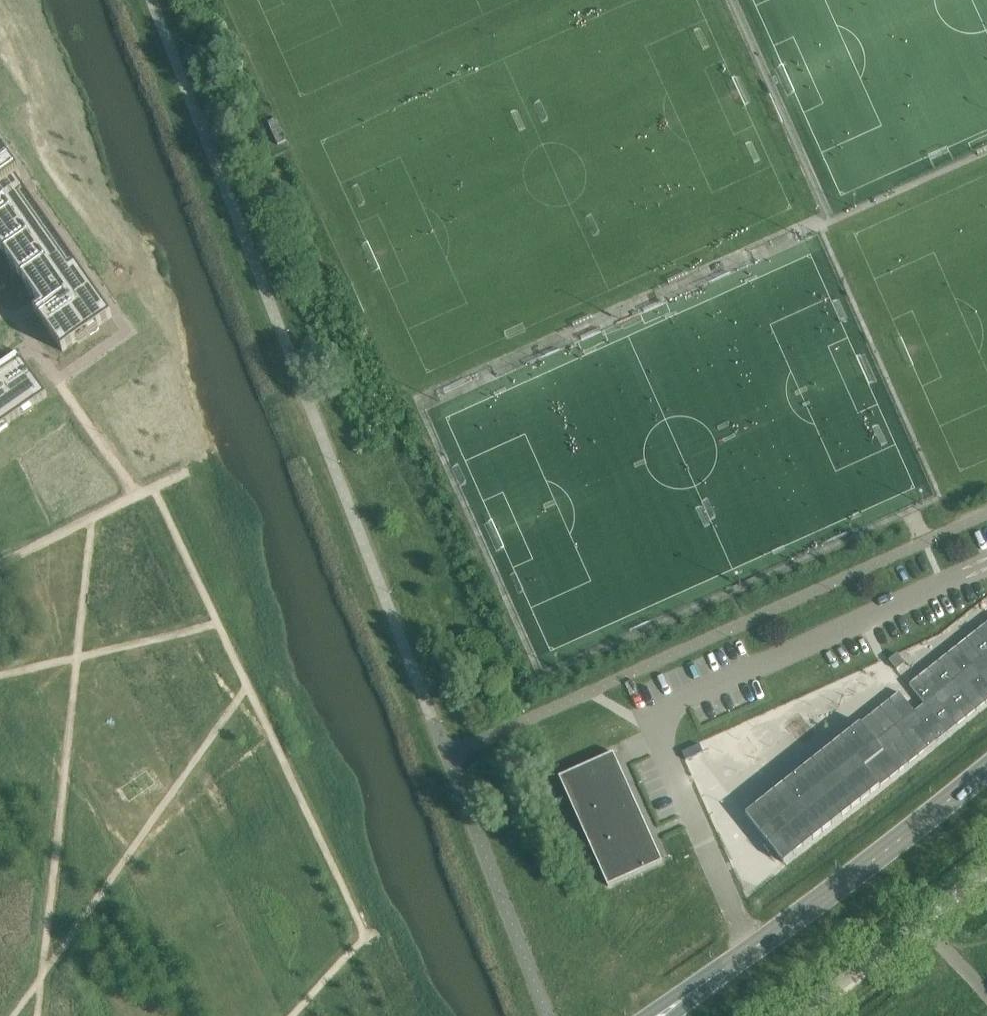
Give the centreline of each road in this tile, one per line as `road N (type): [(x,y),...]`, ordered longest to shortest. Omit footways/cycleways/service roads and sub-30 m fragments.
road 1 (tertiary): [(654,1015),(986,770)]

